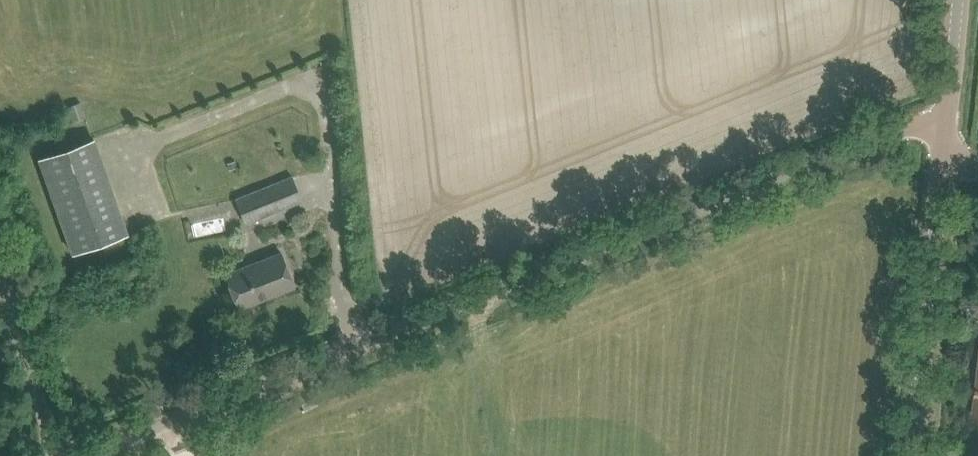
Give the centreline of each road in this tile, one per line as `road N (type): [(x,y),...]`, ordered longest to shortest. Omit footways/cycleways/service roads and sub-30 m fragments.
road 1 (unclassified): [(76,455),(941,97)]
road 2 (tertiary): [(910,455),(938,137)]
road 3 (unclassified): [(65,455),(0,267)]

